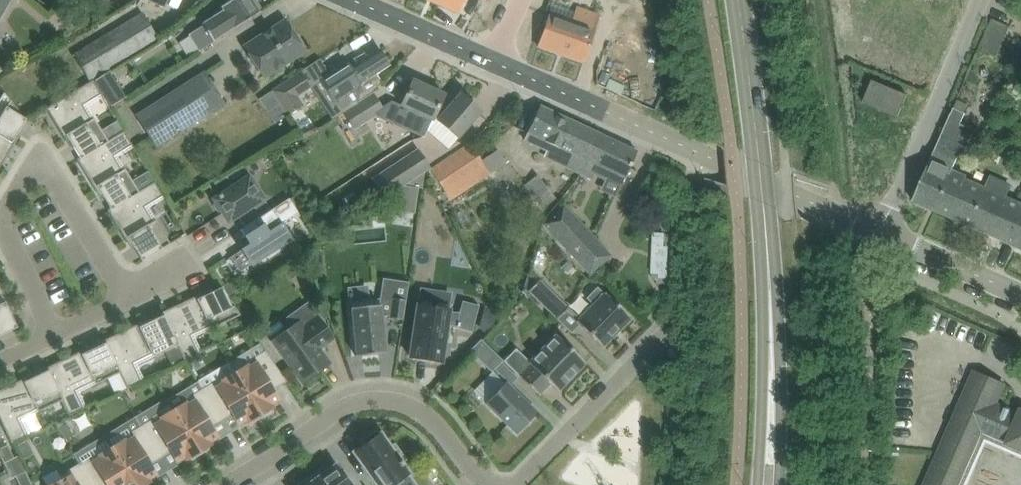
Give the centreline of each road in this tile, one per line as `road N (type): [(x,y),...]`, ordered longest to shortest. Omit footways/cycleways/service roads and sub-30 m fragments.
road 1 (tertiary): [(353,0),(880,233)]
road 2 (secondary): [(773,394),(764,200),(740,0)]
road 3 (residential): [(127,293),(43,152),(0,219),(53,335)]
road 4 (residential): [(487,484),(413,410),(372,401),(226,484)]
road 5 (unclassified): [(880,233),(978,0)]
road 6 (unclassified): [(514,484),(666,325)]
road 7 (tertiary): [(1020,295),(880,233)]

